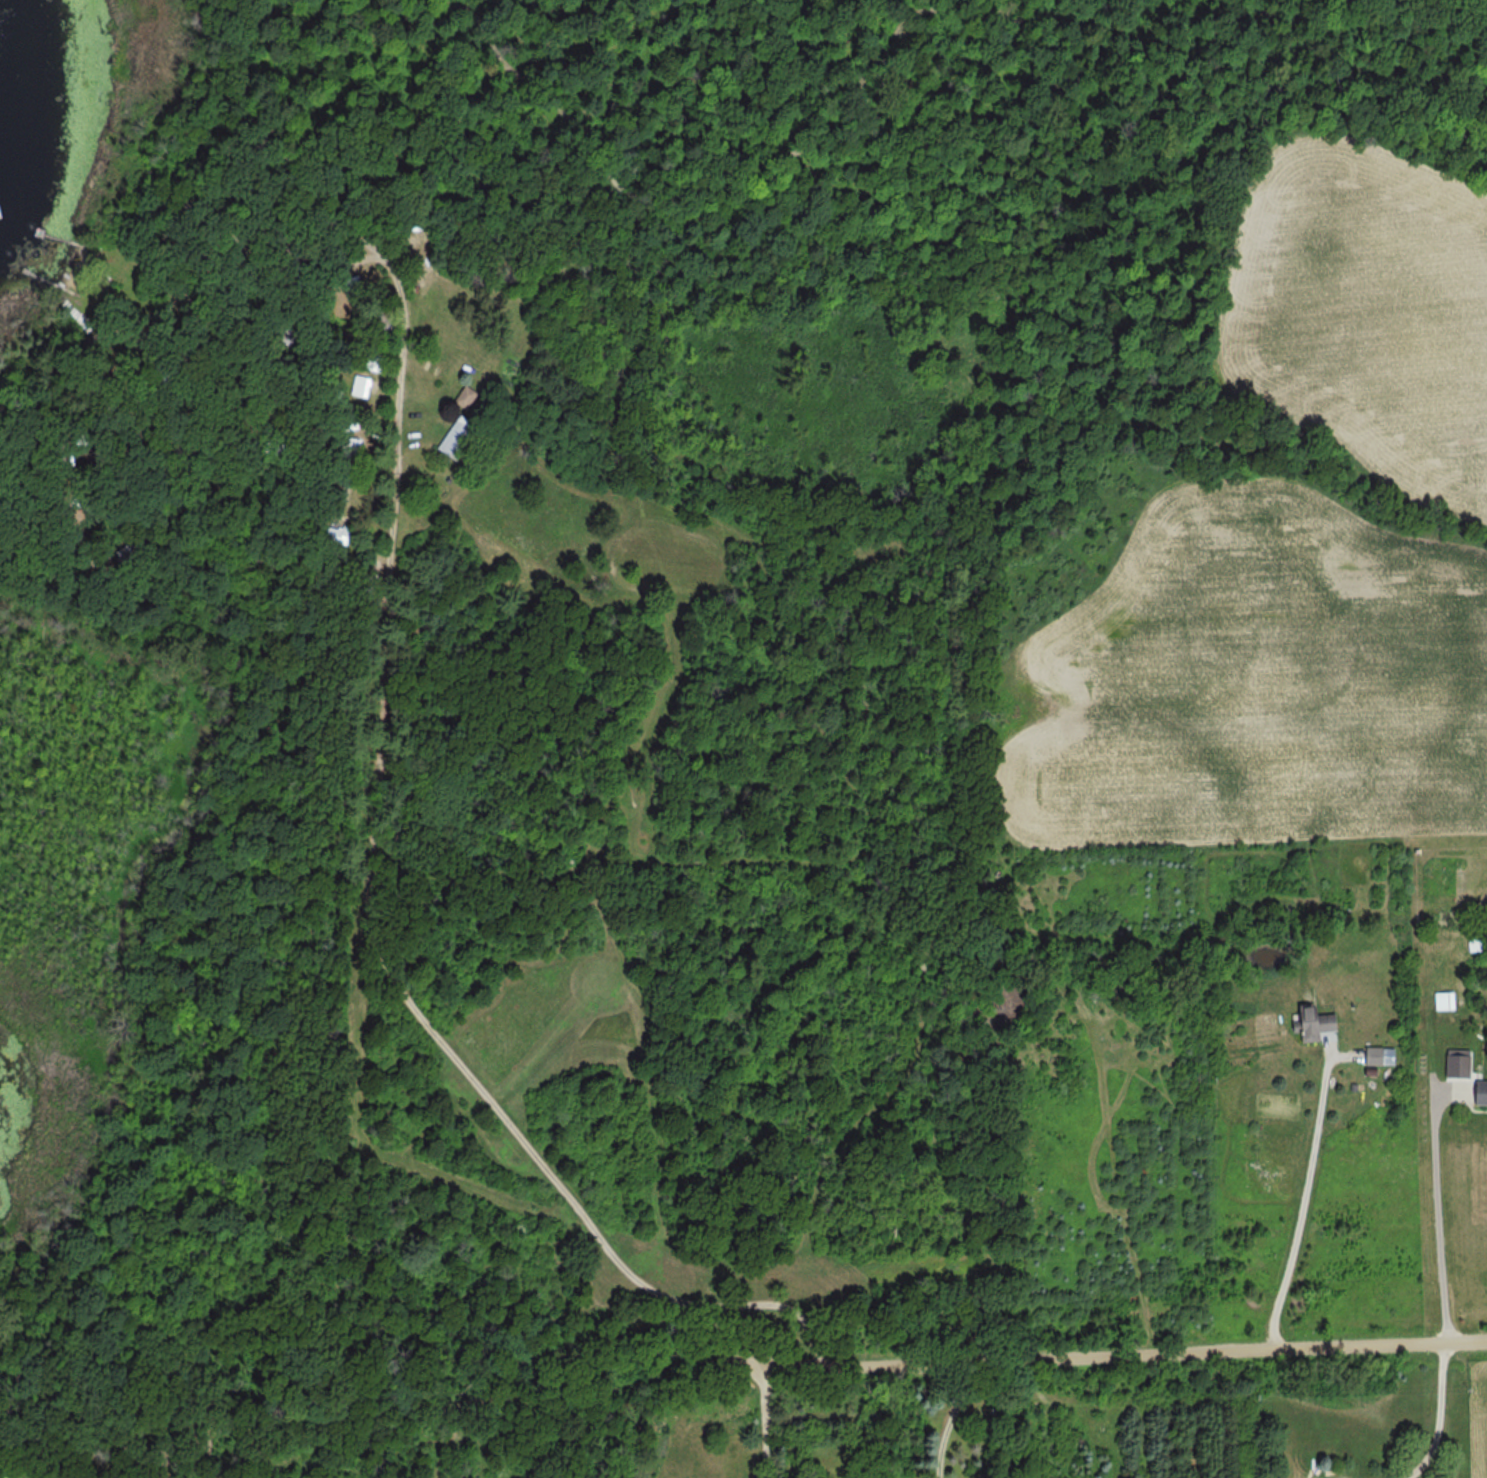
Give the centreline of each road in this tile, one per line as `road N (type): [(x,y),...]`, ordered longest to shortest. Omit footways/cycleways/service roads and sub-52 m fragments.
road 1 (residential): [(1486,1340),(702,1368)]

